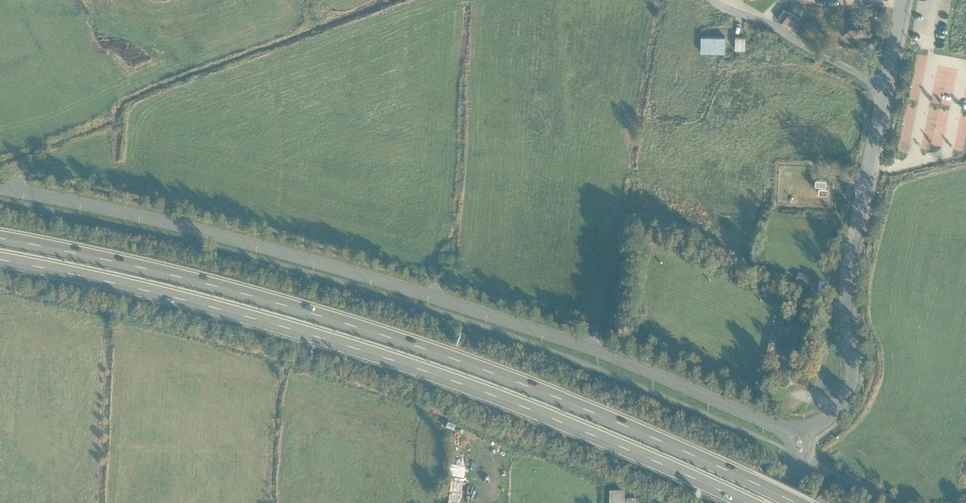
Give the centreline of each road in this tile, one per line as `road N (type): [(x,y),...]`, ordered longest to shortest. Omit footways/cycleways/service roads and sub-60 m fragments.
road 1 (residential): [(0,189),(245,242),(399,286),(590,347),(802,440)]
road 2 (motorway): [(788,502),(489,374),(177,279),(0,241)]
road 3 (motorway): [(0,261),(355,352),(547,420),(740,502)]
road 4 (unclassified): [(899,0),(849,266),(853,375),(836,415),(802,440)]

